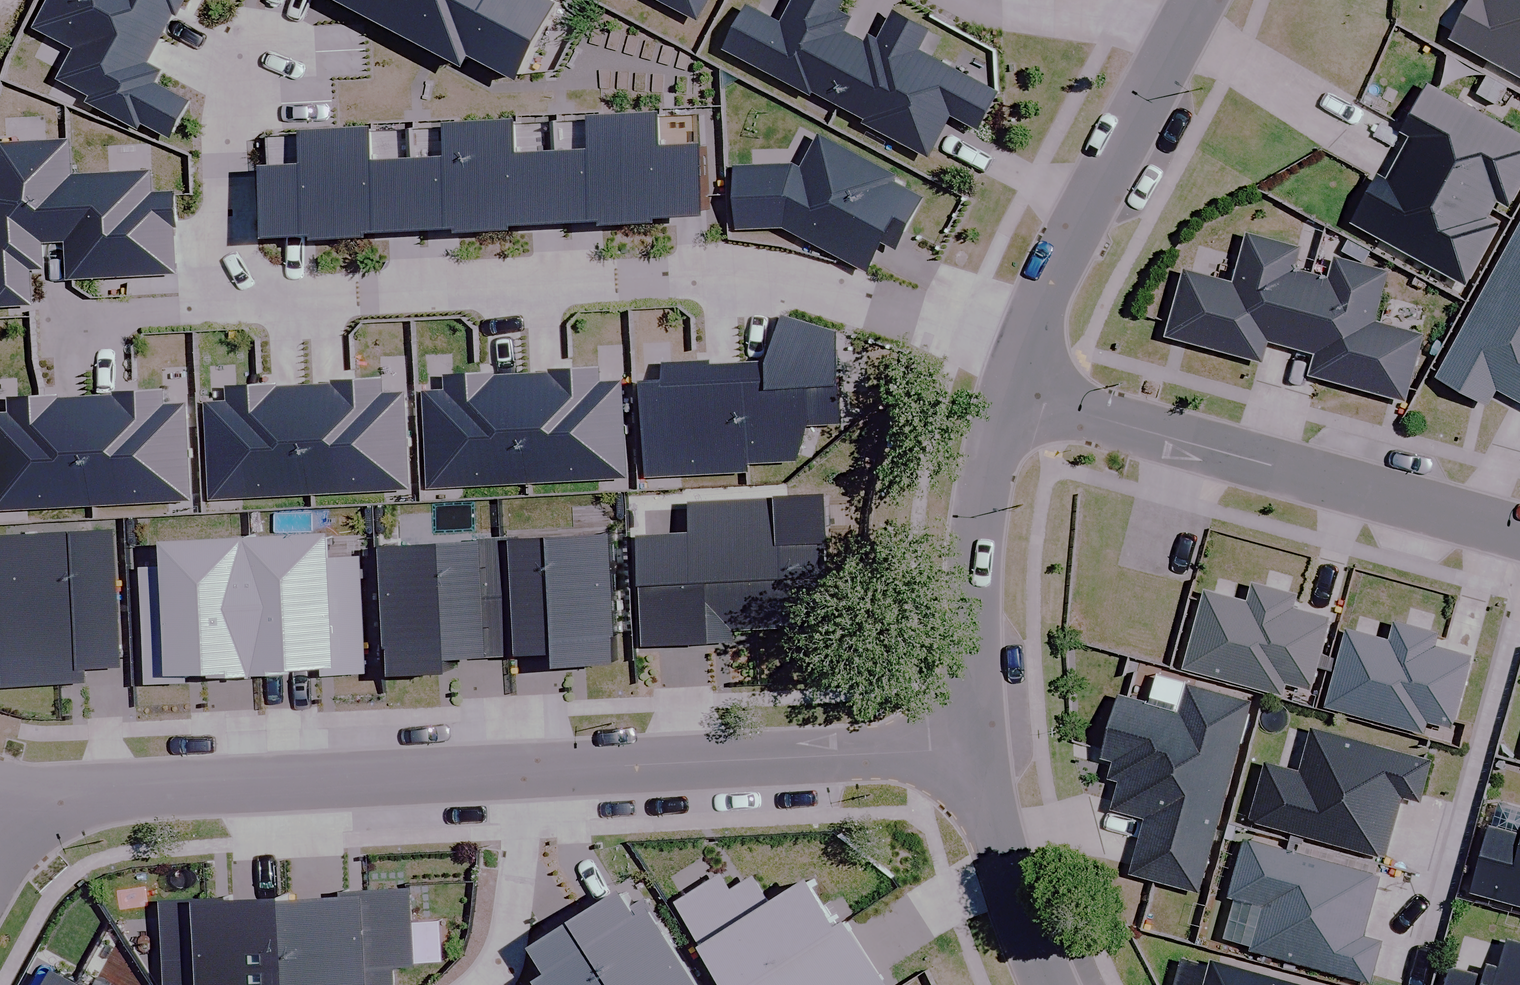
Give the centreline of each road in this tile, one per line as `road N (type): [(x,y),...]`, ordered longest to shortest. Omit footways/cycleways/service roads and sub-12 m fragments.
road 1 (residential): [(527,776),(91,796),(48,814),(0,868)]
road 2 (residential): [(1519,531),(1006,392)]
road 3 (residential): [(970,748),(527,776)]
road 4 (residential): [(1006,392),(1195,0)]
road 5 (residential): [(970,748),(968,611),(1006,392)]
road 6 (residential): [(1042,984),(991,842),(970,748)]
road 7 (residential): [(527,776),(504,946),(483,984)]

